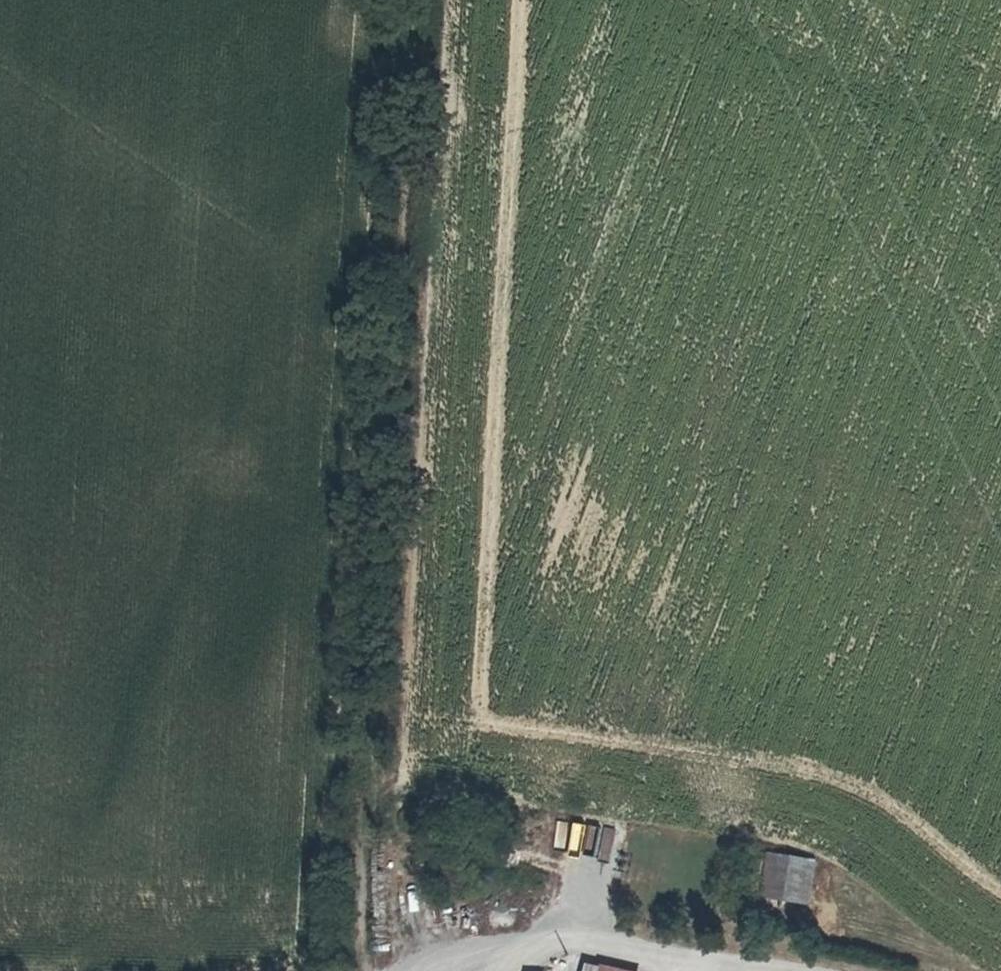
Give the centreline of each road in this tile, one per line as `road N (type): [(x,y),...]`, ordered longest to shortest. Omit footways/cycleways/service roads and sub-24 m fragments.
road 1 (unclassified): [(510,947),(759,970)]

